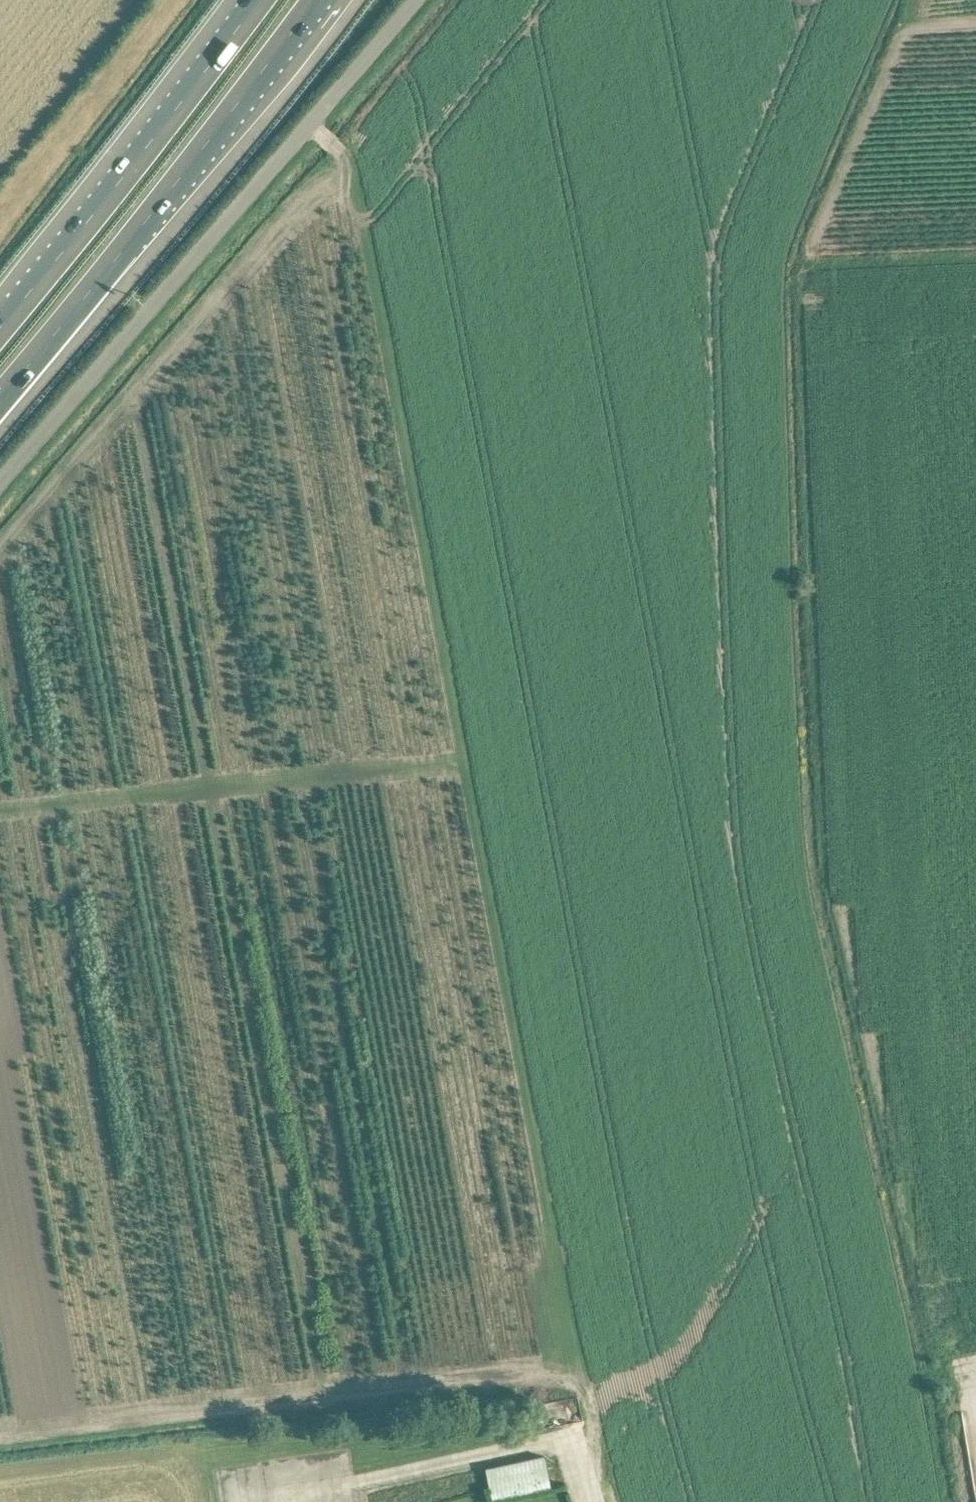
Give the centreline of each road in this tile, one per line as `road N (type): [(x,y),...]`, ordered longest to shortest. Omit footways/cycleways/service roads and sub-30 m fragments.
road 1 (unclassified): [(0,496),(431,0)]
road 2 (motorway): [(0,394),(317,0)]
road 3 (motorway): [(259,0),(0,326)]

